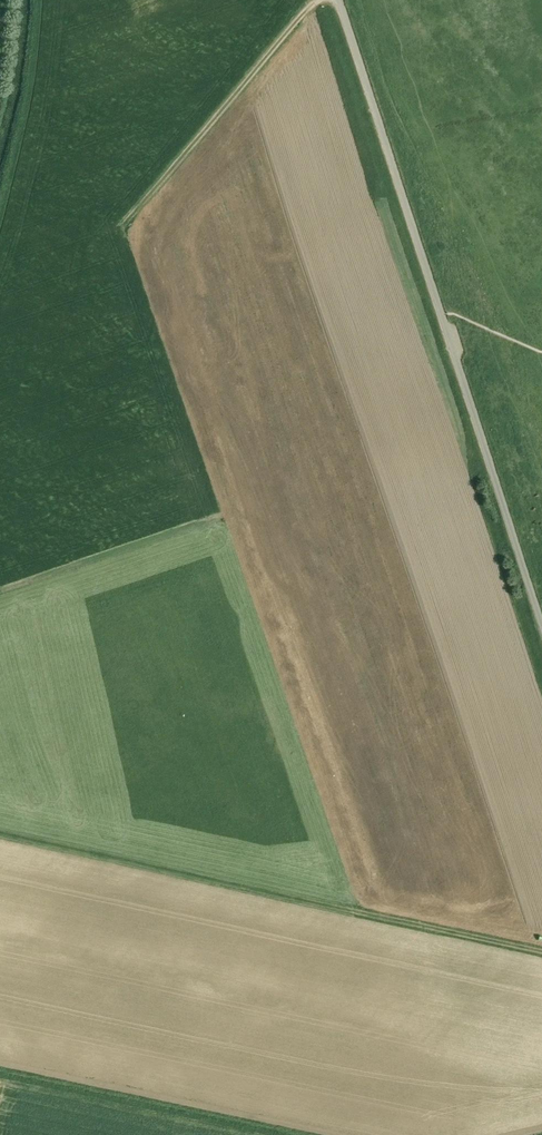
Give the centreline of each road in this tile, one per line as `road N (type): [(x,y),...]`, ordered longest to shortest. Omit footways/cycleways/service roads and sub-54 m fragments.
road 1 (unclassified): [(541,625),(340,0)]
road 2 (track): [(541,952),(0,832)]
road 3 (track): [(318,0),(153,196)]

